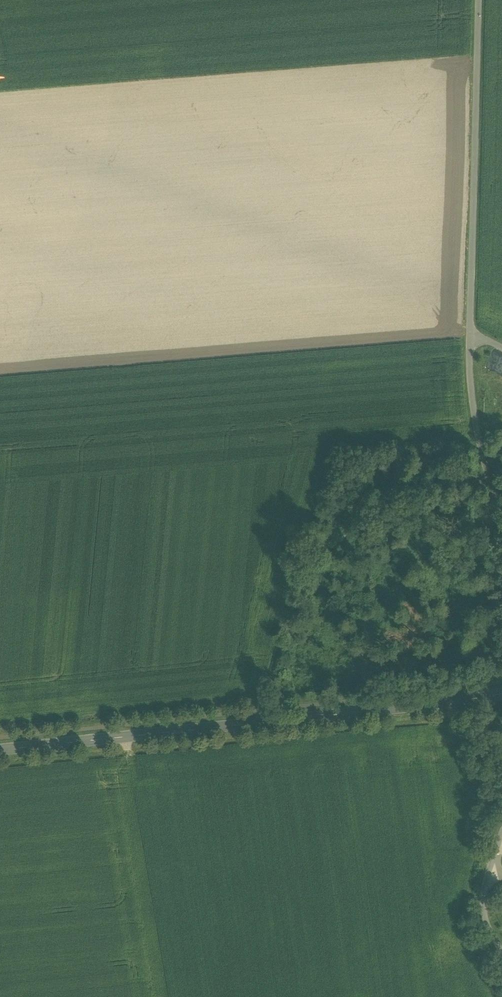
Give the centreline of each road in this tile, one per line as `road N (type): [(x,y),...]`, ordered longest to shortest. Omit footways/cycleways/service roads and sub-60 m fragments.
road 1 (unclassified): [(501,512),(472,379),(480,0)]
road 2 (tertiary): [(0,750),(501,693)]

